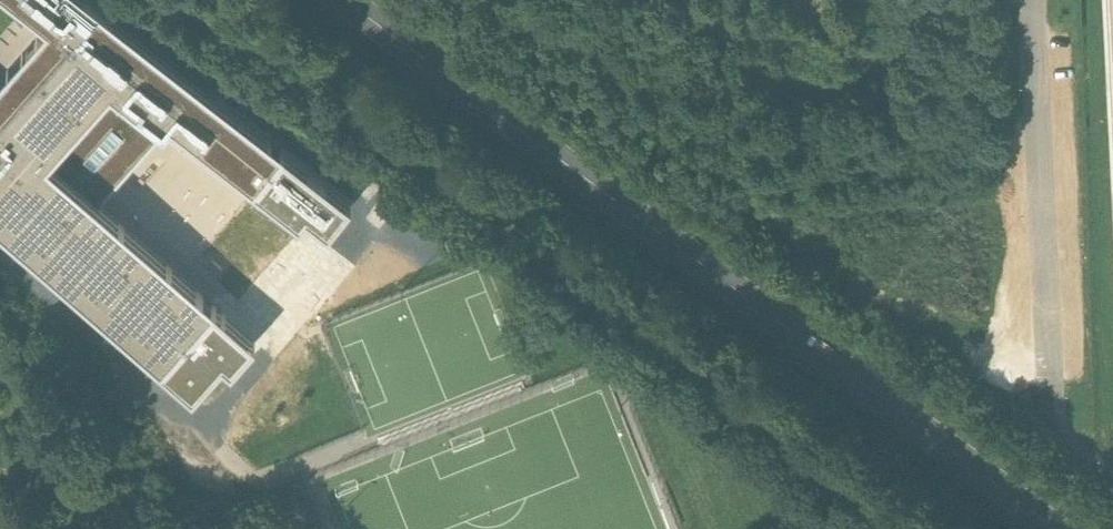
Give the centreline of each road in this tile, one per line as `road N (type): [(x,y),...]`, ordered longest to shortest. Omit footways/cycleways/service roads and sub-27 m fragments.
road 1 (secondary): [(341,0),(1039,528)]

